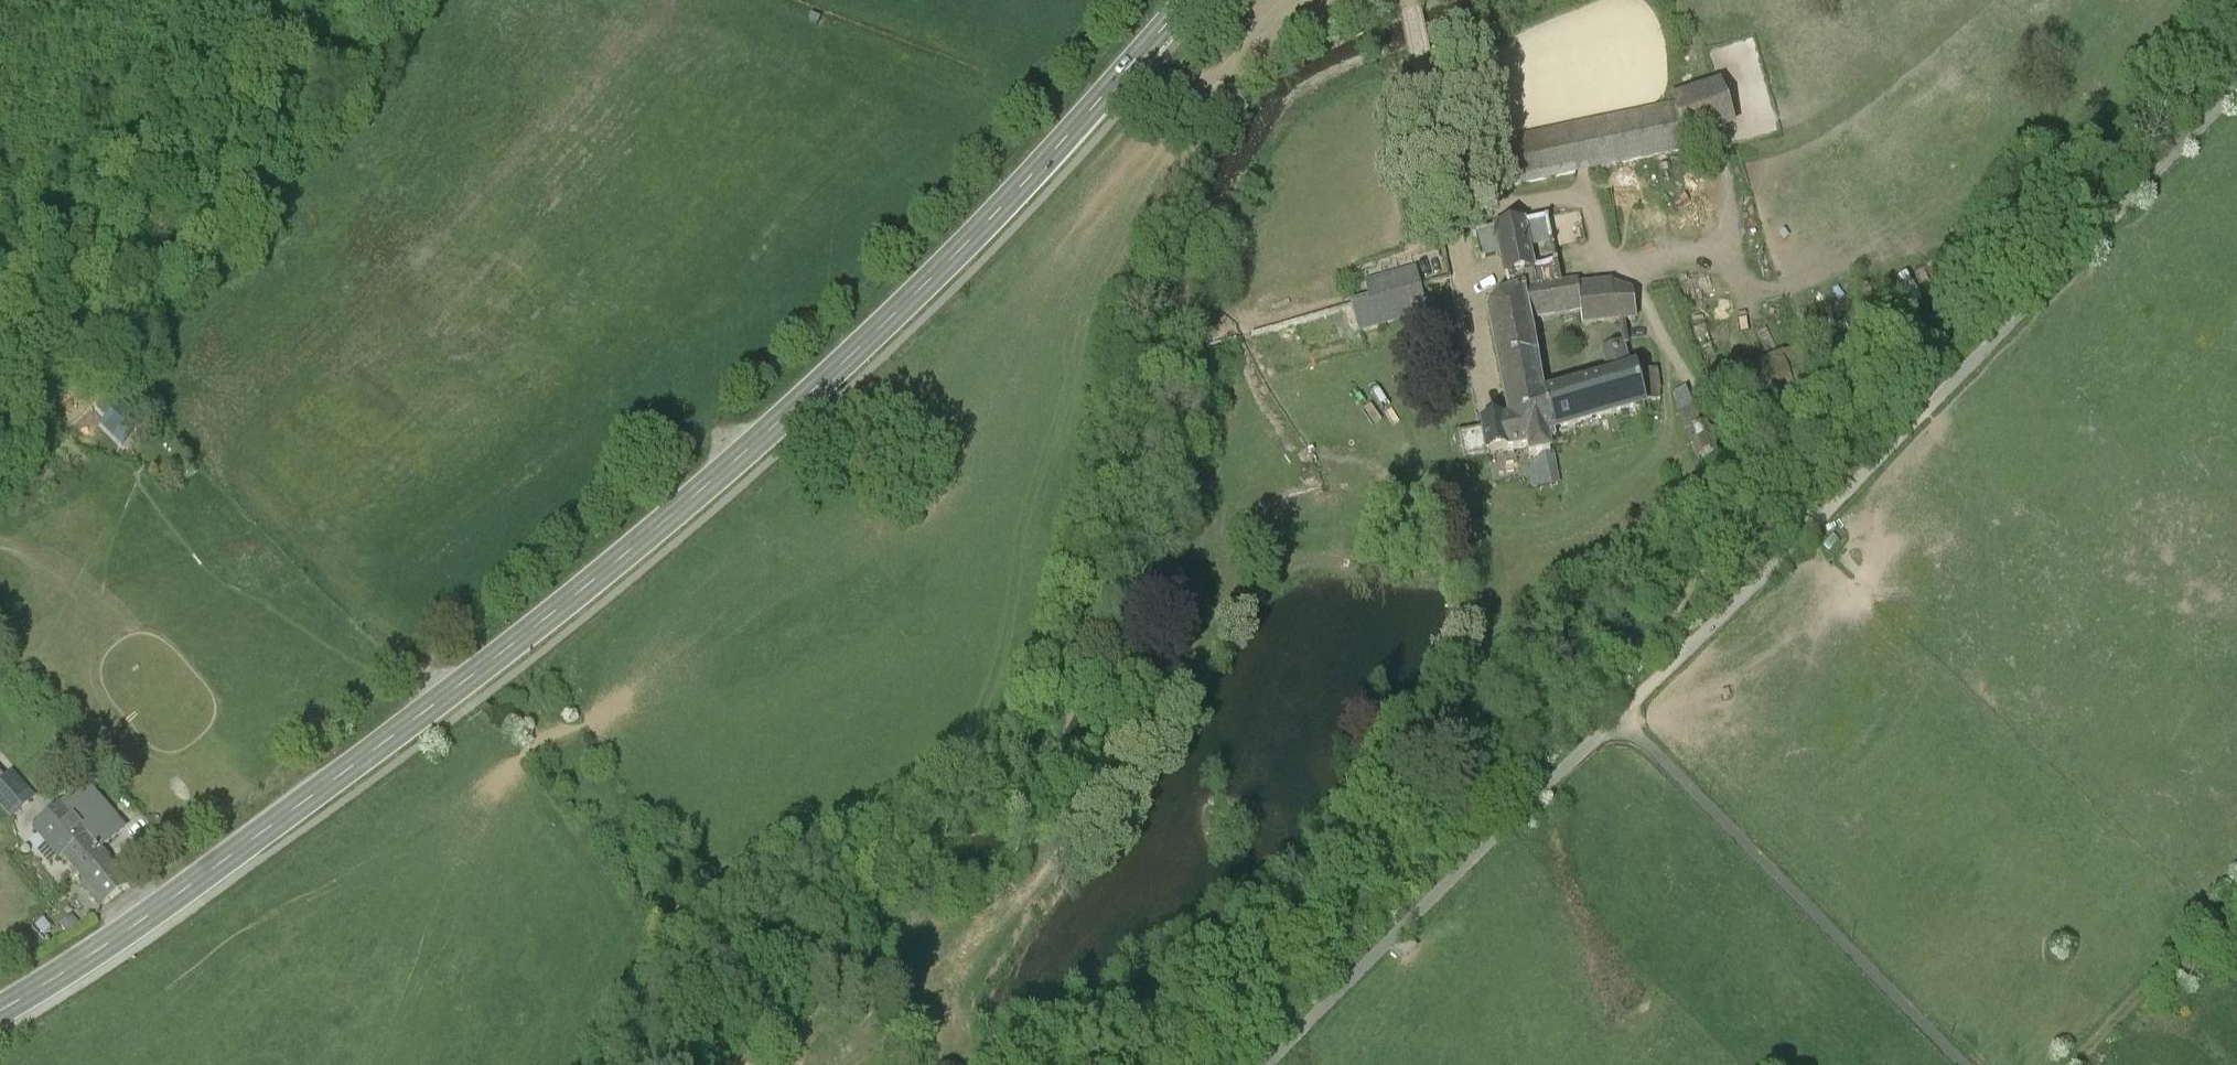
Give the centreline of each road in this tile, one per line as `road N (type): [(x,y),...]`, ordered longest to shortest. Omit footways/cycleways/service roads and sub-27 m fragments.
road 1 (secondary): [(1190,0),(941,272),(722,473),(430,709),(205,878),(0,1010)]
road 2 (track): [(1264,1064),(2236,93)]
road 3 (track): [(1968,1064),(1620,717)]
road 4 (track): [(2068,1064),(2236,897)]

